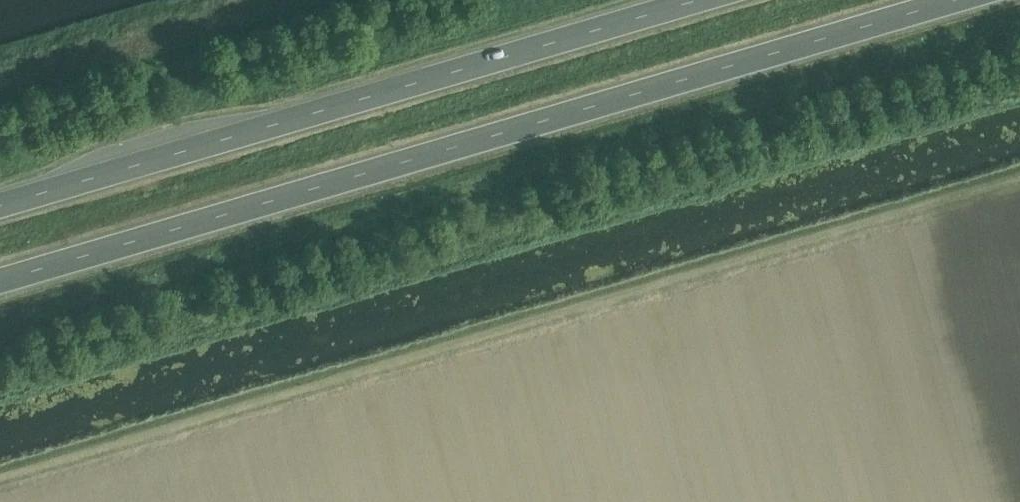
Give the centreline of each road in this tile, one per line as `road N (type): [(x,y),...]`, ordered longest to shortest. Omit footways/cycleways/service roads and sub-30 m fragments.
road 1 (trunk): [(0,285),(974,0)]
road 2 (trunk): [(725,0),(0,207)]

